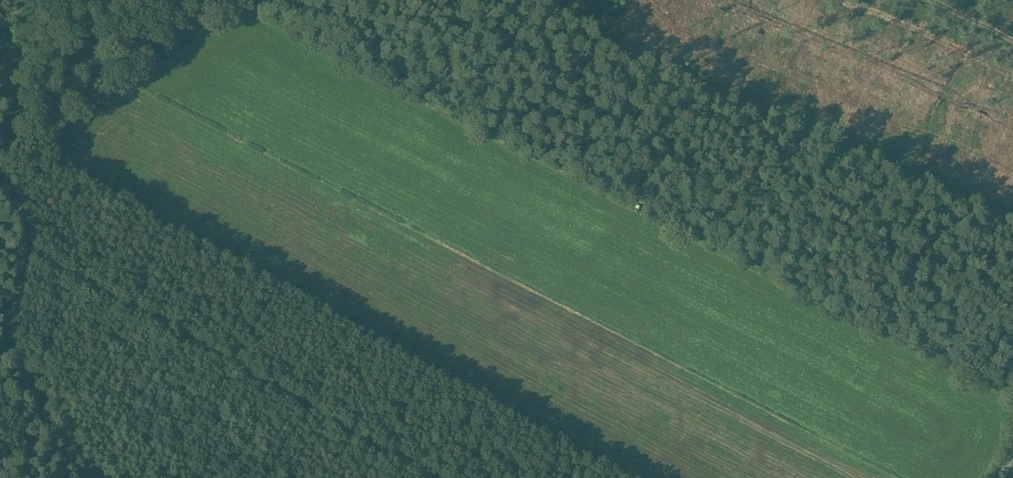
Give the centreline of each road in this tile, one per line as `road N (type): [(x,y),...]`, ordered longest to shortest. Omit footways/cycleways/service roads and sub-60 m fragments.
road 1 (track): [(32,252),(12,337),(86,477)]

